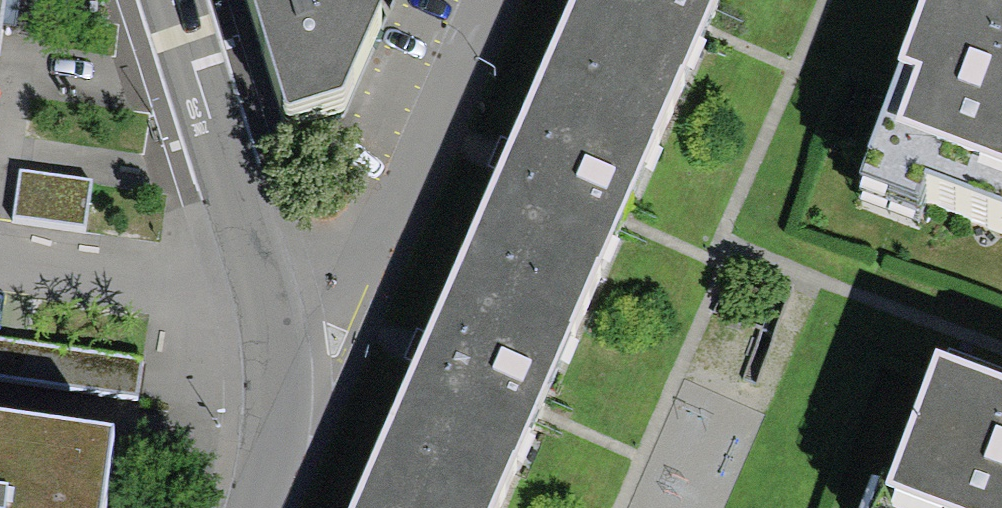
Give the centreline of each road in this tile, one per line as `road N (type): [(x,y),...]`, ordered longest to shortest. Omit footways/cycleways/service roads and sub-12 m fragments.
road 1 (unclassified): [(265,300),(305,290),(362,249),(480,0)]
road 2 (residential): [(265,300),(171,0)]
road 3 (residential): [(254,507),(273,429),(276,353),(265,300)]

